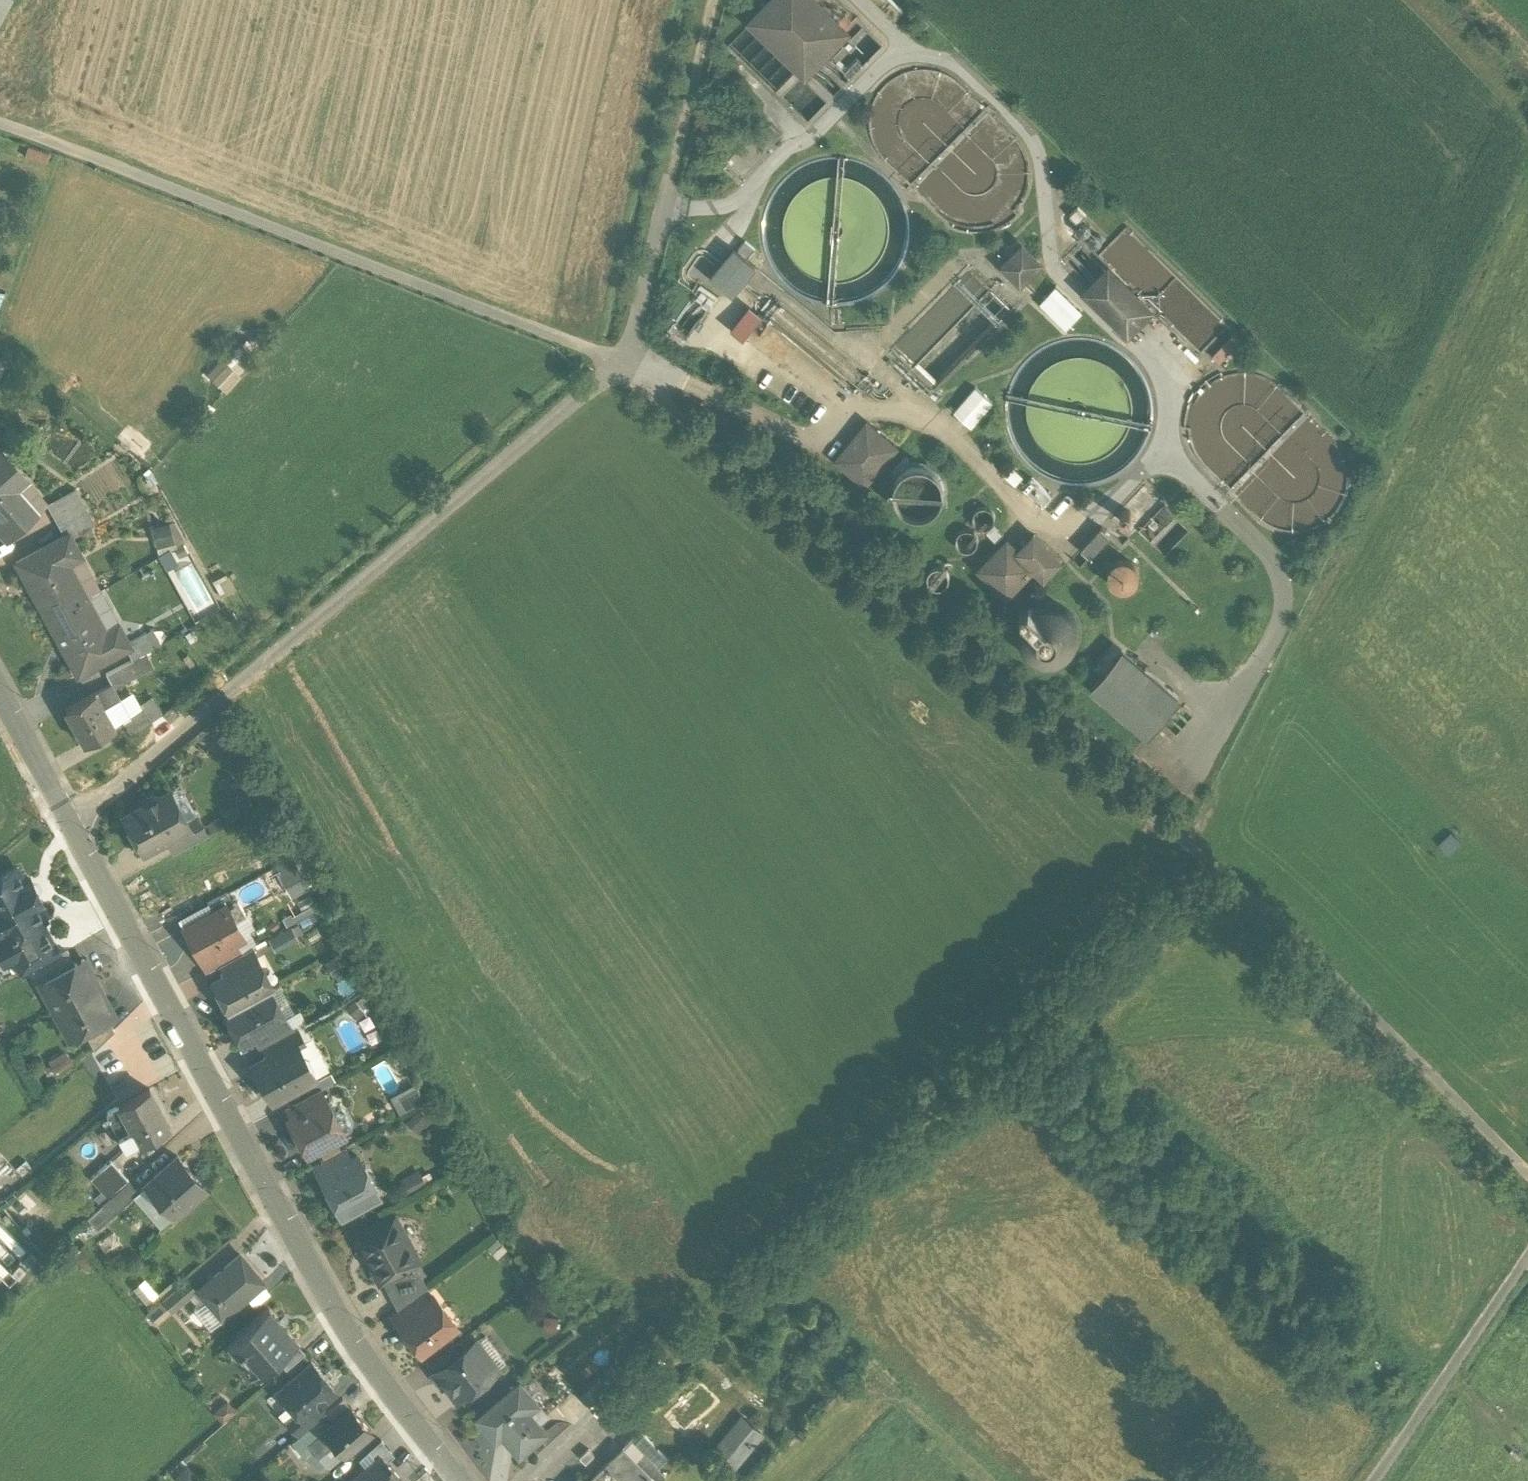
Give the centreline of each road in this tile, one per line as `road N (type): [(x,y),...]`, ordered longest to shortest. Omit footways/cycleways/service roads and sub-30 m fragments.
road 1 (track): [(661,1384),(1185,894),(1194,847),(1527,189)]
road 2 (track): [(622,364),(1194,847),(1527,1172)]
road 3 (residential): [(453,1468),(362,1349),(0,688)]
road 4 (track): [(0,127),(622,364)]
road 5 (track): [(713,0),(622,364)]
road 6 (track): [(1374,1480),(1527,1255)]

